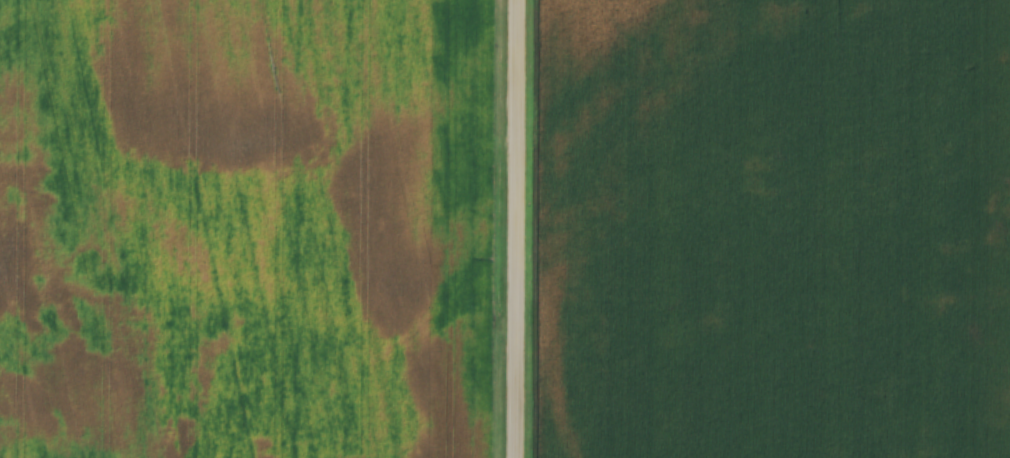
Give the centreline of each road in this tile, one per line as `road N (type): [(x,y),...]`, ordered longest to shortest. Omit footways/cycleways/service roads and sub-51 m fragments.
road 1 (residential): [(518,457),(520,0)]

